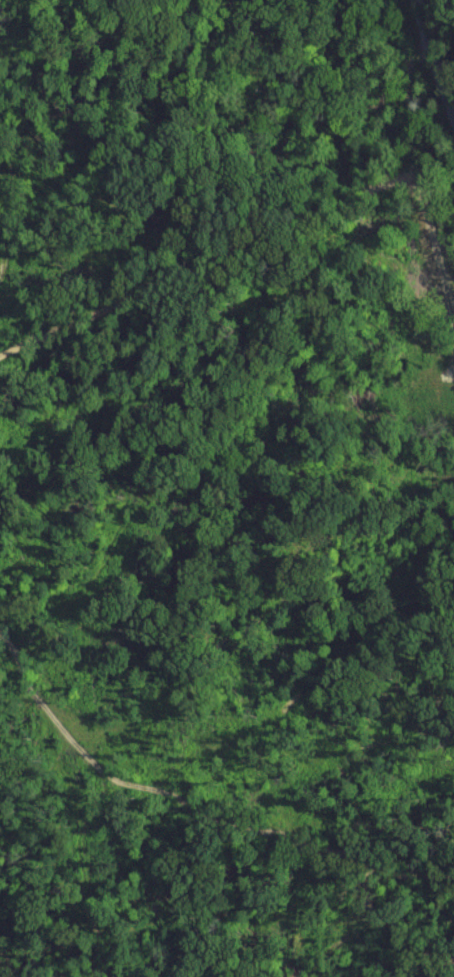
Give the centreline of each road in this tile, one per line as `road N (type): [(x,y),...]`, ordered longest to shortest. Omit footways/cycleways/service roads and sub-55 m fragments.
road 1 (residential): [(415,0),(453,146)]

